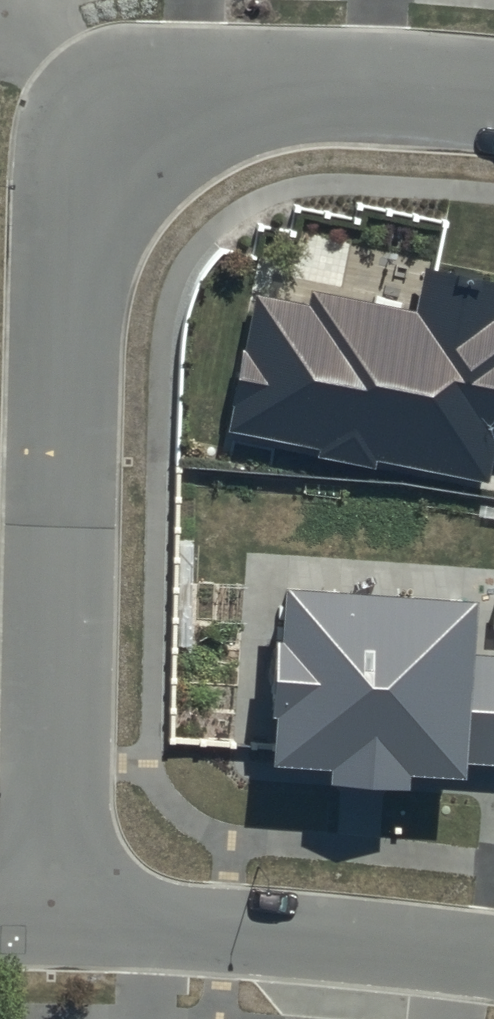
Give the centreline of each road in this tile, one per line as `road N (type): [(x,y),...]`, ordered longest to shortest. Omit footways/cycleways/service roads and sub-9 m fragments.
road 1 (residential): [(122,139),(92,181),(74,235),(64,330),(52,921)]
road 2 (residential): [(493,959),(52,921)]
road 3 (residential): [(493,85),(298,78),(226,84),(167,103),(122,139)]
road 4 (residential): [(122,139),(0,28)]

